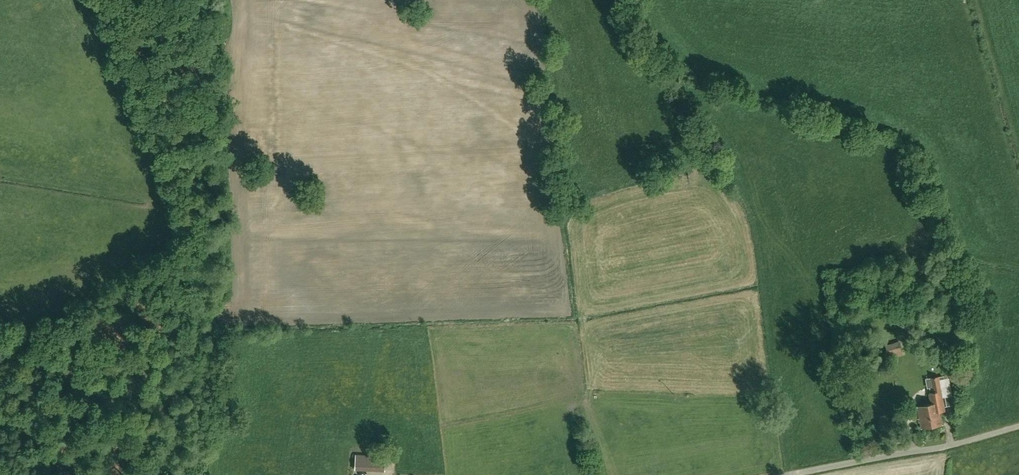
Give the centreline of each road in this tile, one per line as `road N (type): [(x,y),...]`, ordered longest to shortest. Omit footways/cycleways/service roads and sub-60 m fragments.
road 1 (unclassified): [(788,474),(1018,426)]

